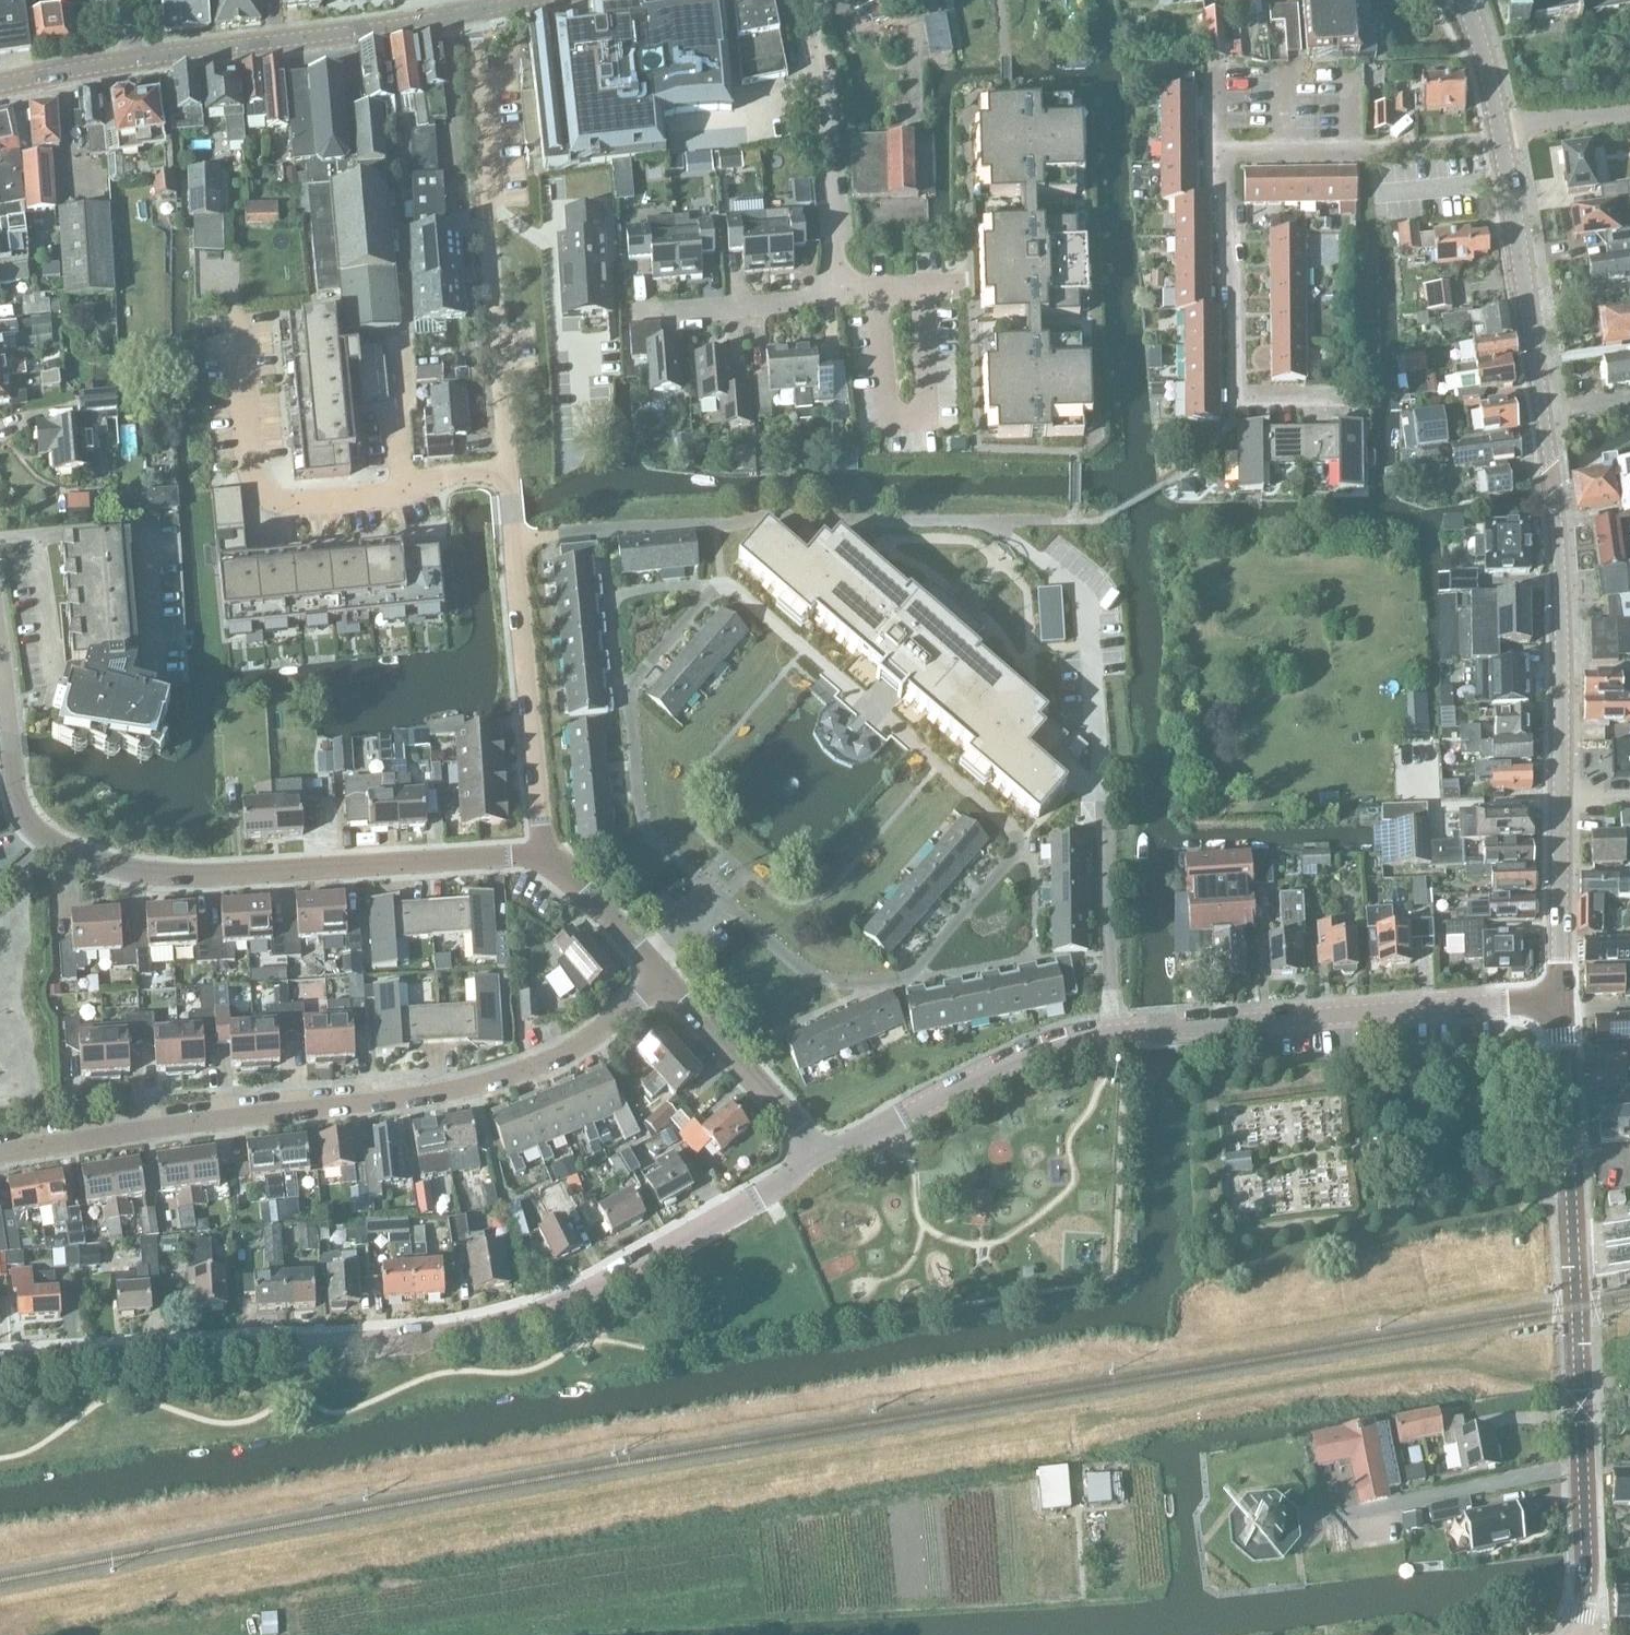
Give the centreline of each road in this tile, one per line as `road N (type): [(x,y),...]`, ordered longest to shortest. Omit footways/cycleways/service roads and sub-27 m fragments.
road 1 (unclassified): [(0,1362),(396,1340),(496,1326),(617,1280),(752,1201),(815,1150)]
road 2 (tertiary): [(1561,996),(1559,547),(1501,139)]
road 3 (residential): [(0,1154),(470,1084),(579,1045),(663,978)]
road 4 (residential): [(544,854),(208,875),(100,862),(48,840),(19,807),(0,666)]
road 5 (residential): [(907,1114),(1011,1061),(1084,1036),(1561,996)]
road 6 (residential): [(1324,396),(1250,396),(1237,386),(1238,308),(1216,149),(1501,139)]
road 7 (residential): [(509,470),(471,11)]
road 8 (residential): [(509,470),(321,499),(272,494),(250,462),(236,319)]
road 9 (tertiary): [(1581,1409),(1561,996)]
road 10 (residential): [(544,854),(509,470)]
road 11 (unclassified): [(132,60),(471,11)]
road 12 (residential): [(836,290),(806,0)]
road 13 (residential): [(815,1150),(663,978)]
road 14 (tertiary): [(1581,1634),(1581,1409)]
road 15 (residential): [(878,285),(923,285),(926,424),(887,423)]
road 16 (residential): [(635,312),(808,301),(836,290)]
road 17 (residential): [(663,978),(544,854)]
road 18 (residential): [(887,423),(878,285)]
road 19 (unclassified): [(0,83),(132,60)]
road 20 (residential): [(1629,111),(1498,124)]
road 21 (tertiary): [(1498,124),(1468,0)]

